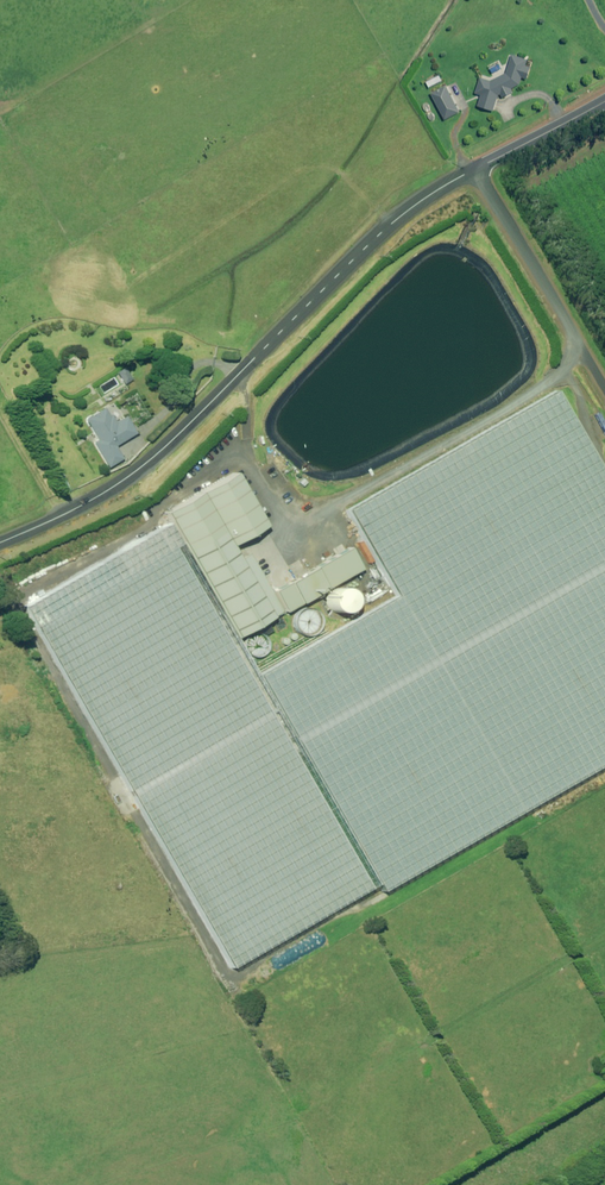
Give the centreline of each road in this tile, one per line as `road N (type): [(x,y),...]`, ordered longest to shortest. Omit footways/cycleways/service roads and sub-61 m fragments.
road 1 (unclassified): [(0,543),(139,470),(376,237),(477,169)]
road 2 (unclassified): [(477,169),(604,385)]
road 3 (unclassified): [(477,169),(604,100)]

